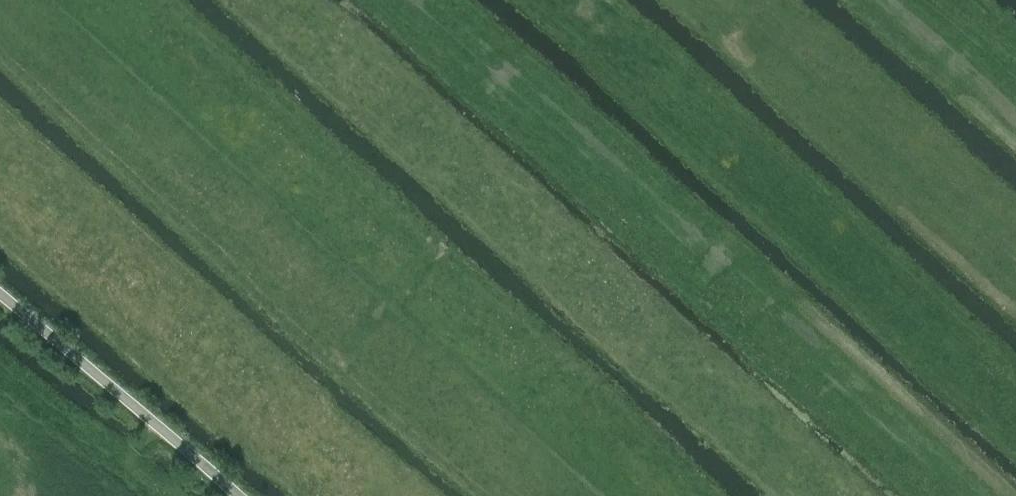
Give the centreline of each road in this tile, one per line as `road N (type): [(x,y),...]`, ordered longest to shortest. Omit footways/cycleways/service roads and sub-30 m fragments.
road 1 (tertiary): [(242,495),(0,289)]

